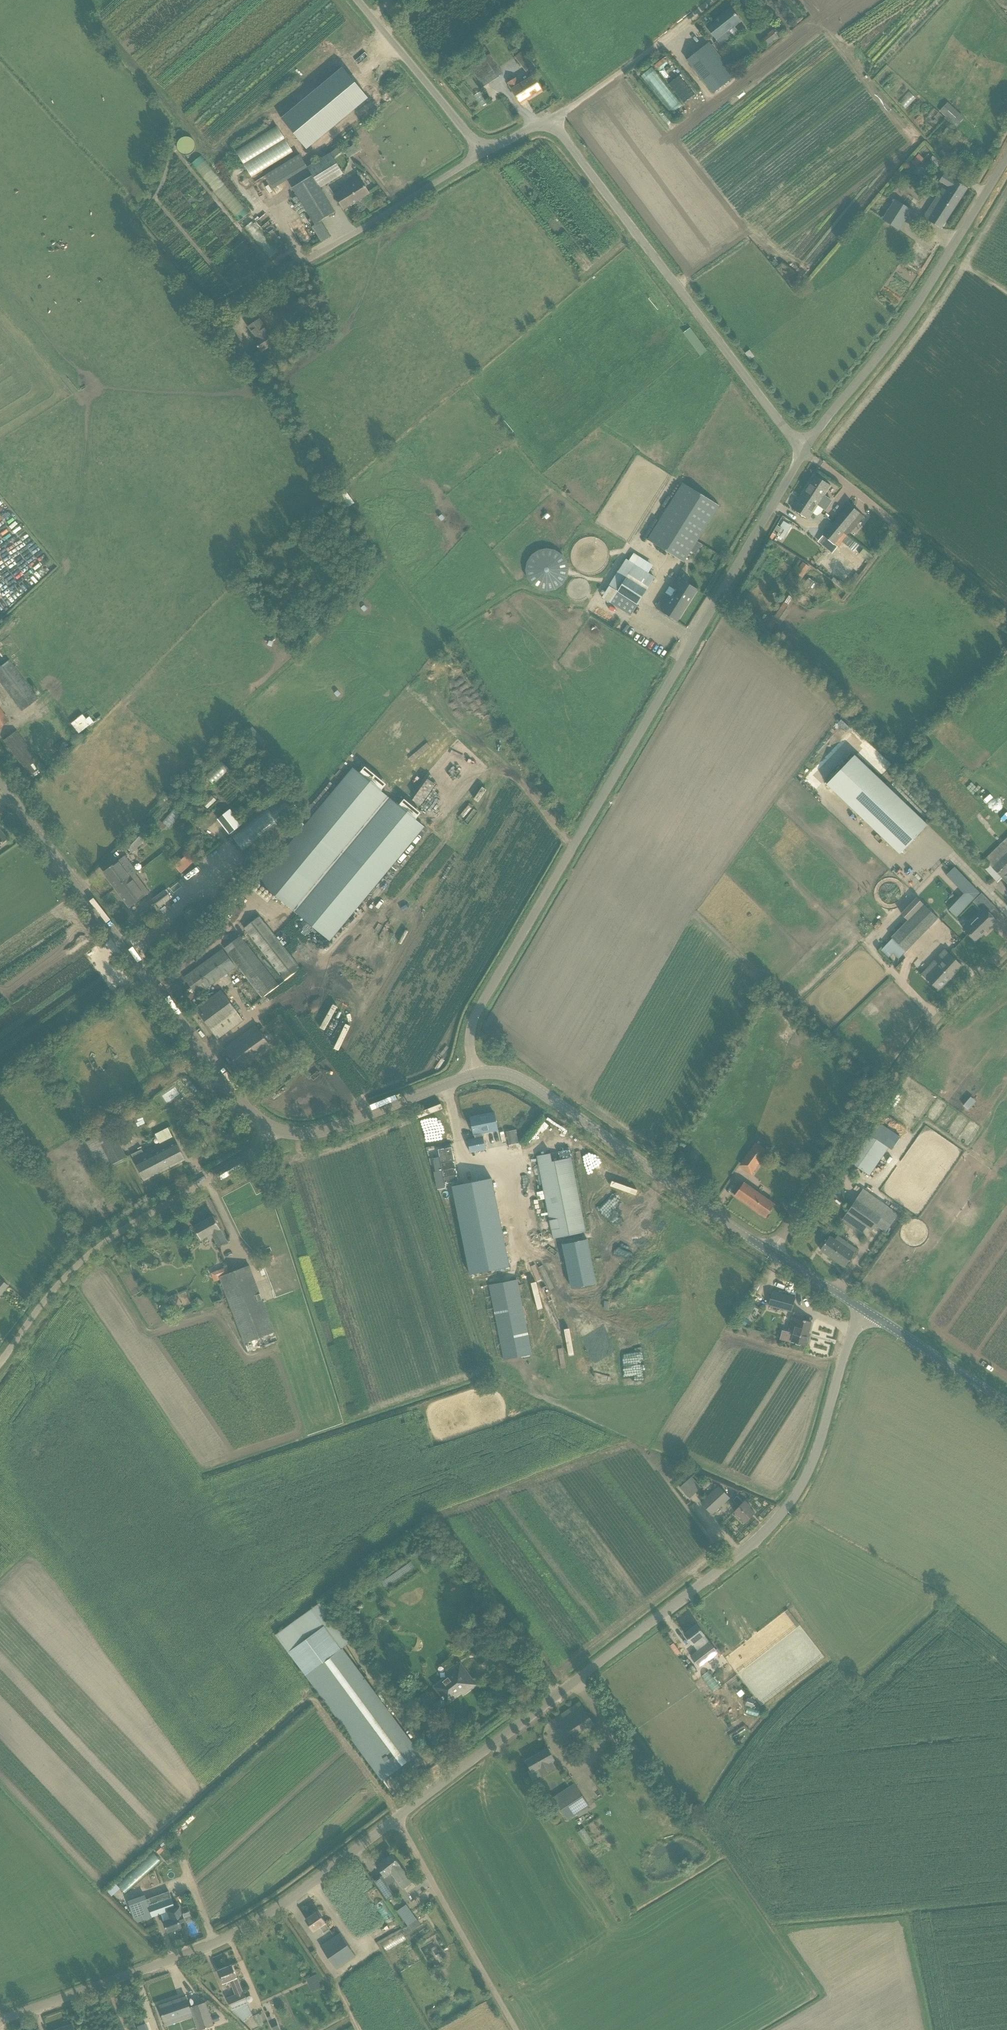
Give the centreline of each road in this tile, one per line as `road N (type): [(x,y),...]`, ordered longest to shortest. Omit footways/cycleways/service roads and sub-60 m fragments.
road 1 (unclassified): [(393,1820),(610,1658),(780,1513),(808,1473),(865,1311)]
road 2 (unclassified): [(469,1076),(472,1024),(801,451)]
road 3 (unclassified): [(0,2017),(237,1934),(393,1820)]
road 4 (tertiary): [(0,791),(142,985),(270,1128)]
road 5 (unclassified): [(801,451),(547,117)]
road 6 (unclassified): [(770,1253),(931,1022),(1006,947)]
road 7 (unclassified): [(801,451),(925,288),(1006,149)]
road 8 (unclassified): [(0,1360),(58,1280),(106,1238),(247,1160),(270,1128)]
road 9 (tertiary): [(770,1253),(523,1081),(469,1076)]
road 10 (unclassified): [(207,314),(482,152)]
road 11 (unclassified): [(517,2029),(393,1820)]
road 12 (tertiary): [(270,1128),(314,1135),(469,1076)]
road 13 (unclassified): [(482,152),(356,0)]
road 14 (unclassified): [(547,117),(703,0)]
road 15 (tertiary): [(1006,1406),(865,1311)]

